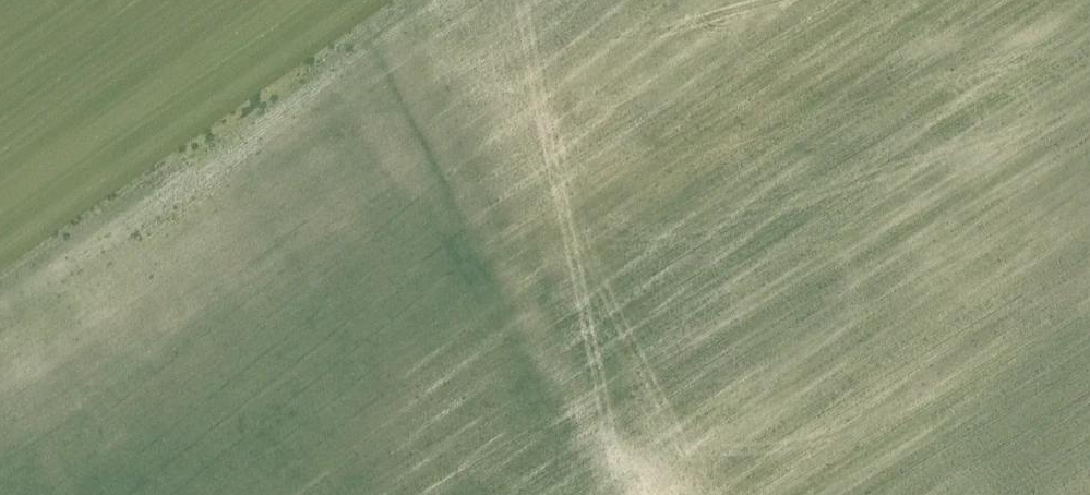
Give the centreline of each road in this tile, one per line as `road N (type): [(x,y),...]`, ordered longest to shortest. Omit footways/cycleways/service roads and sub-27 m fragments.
road 1 (track): [(642,494),(602,449),(401,84),(390,47),(400,24),(429,0)]

